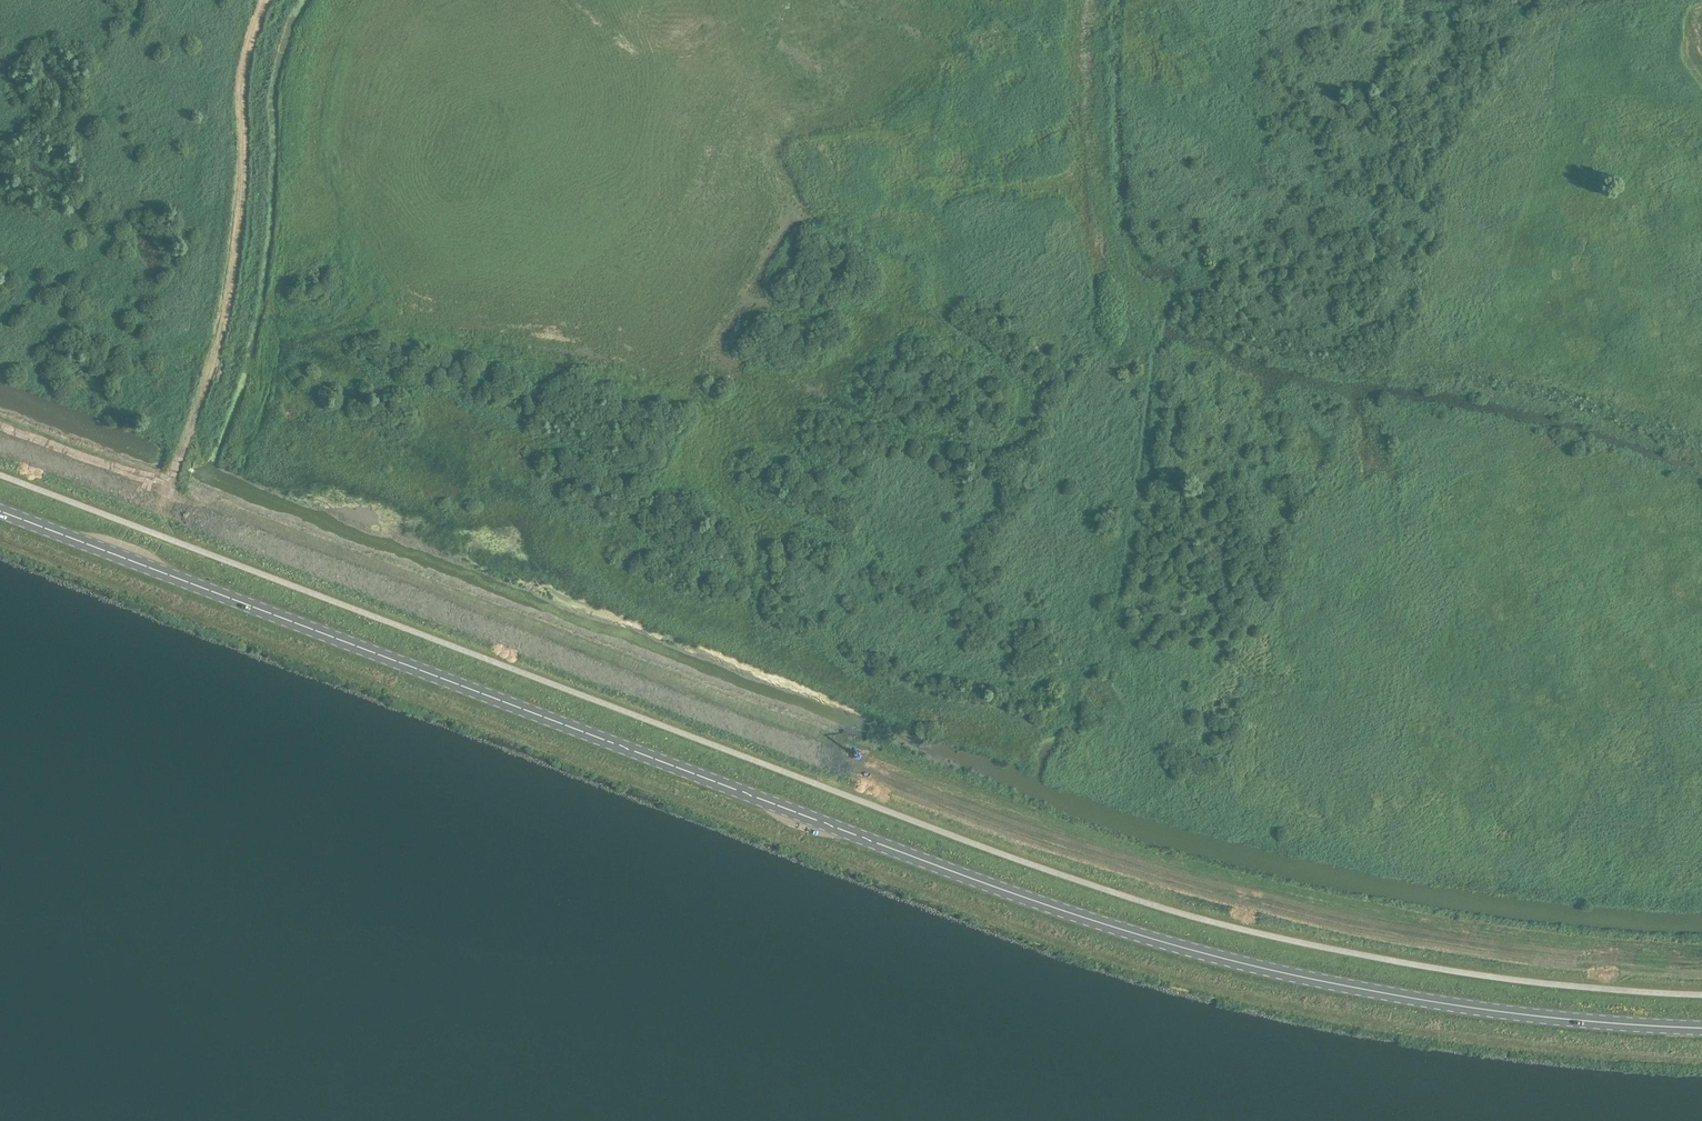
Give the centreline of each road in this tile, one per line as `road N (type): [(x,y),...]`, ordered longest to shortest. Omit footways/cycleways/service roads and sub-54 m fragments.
road 1 (secondary): [(1701,1026),(1512,1014),(1160,943),(0,511)]

